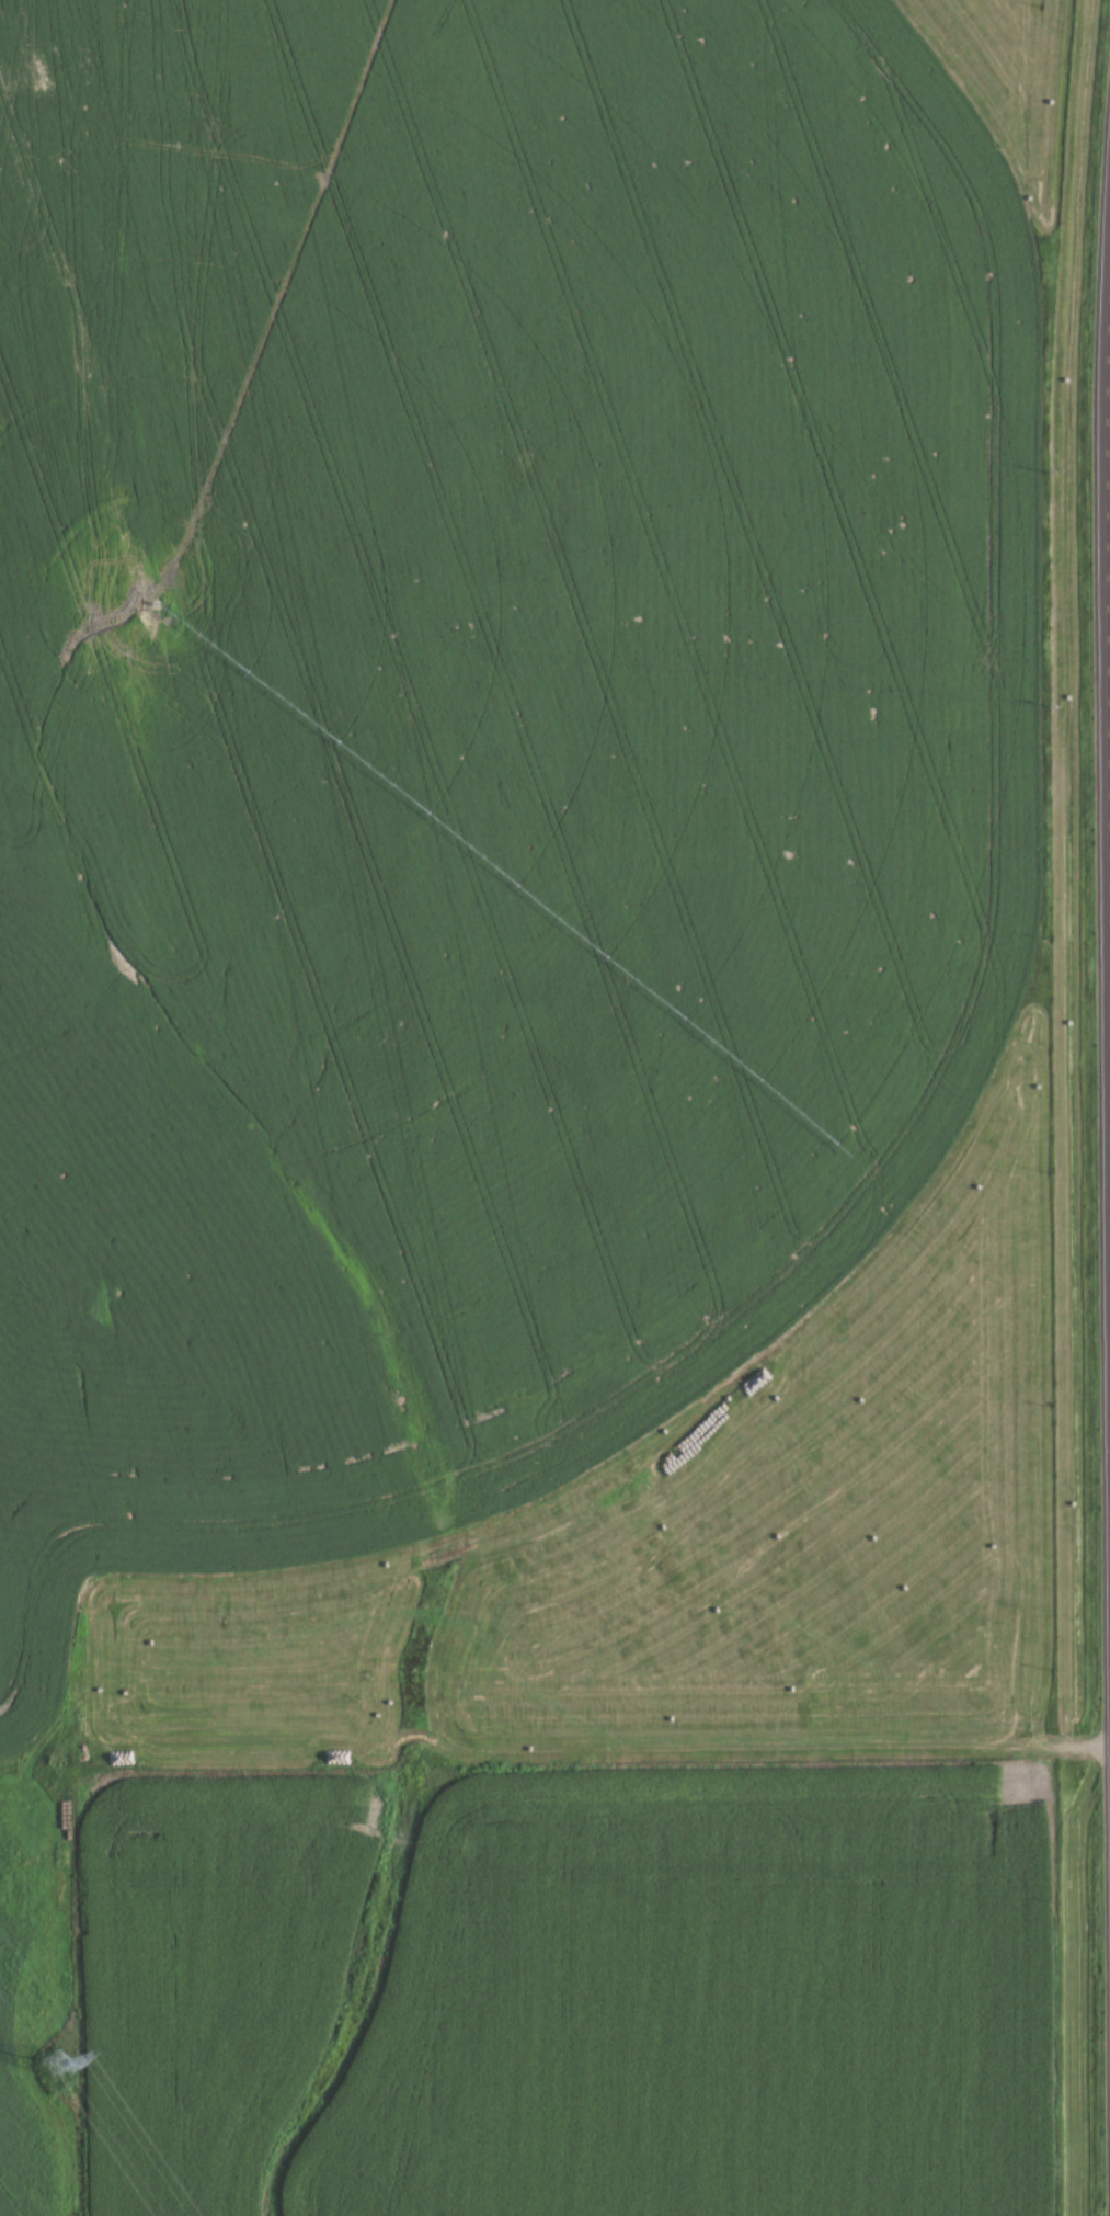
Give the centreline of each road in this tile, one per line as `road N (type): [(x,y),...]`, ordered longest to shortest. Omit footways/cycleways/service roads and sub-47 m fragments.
road 1 (secondary): [(1109,478),(1109,341)]

